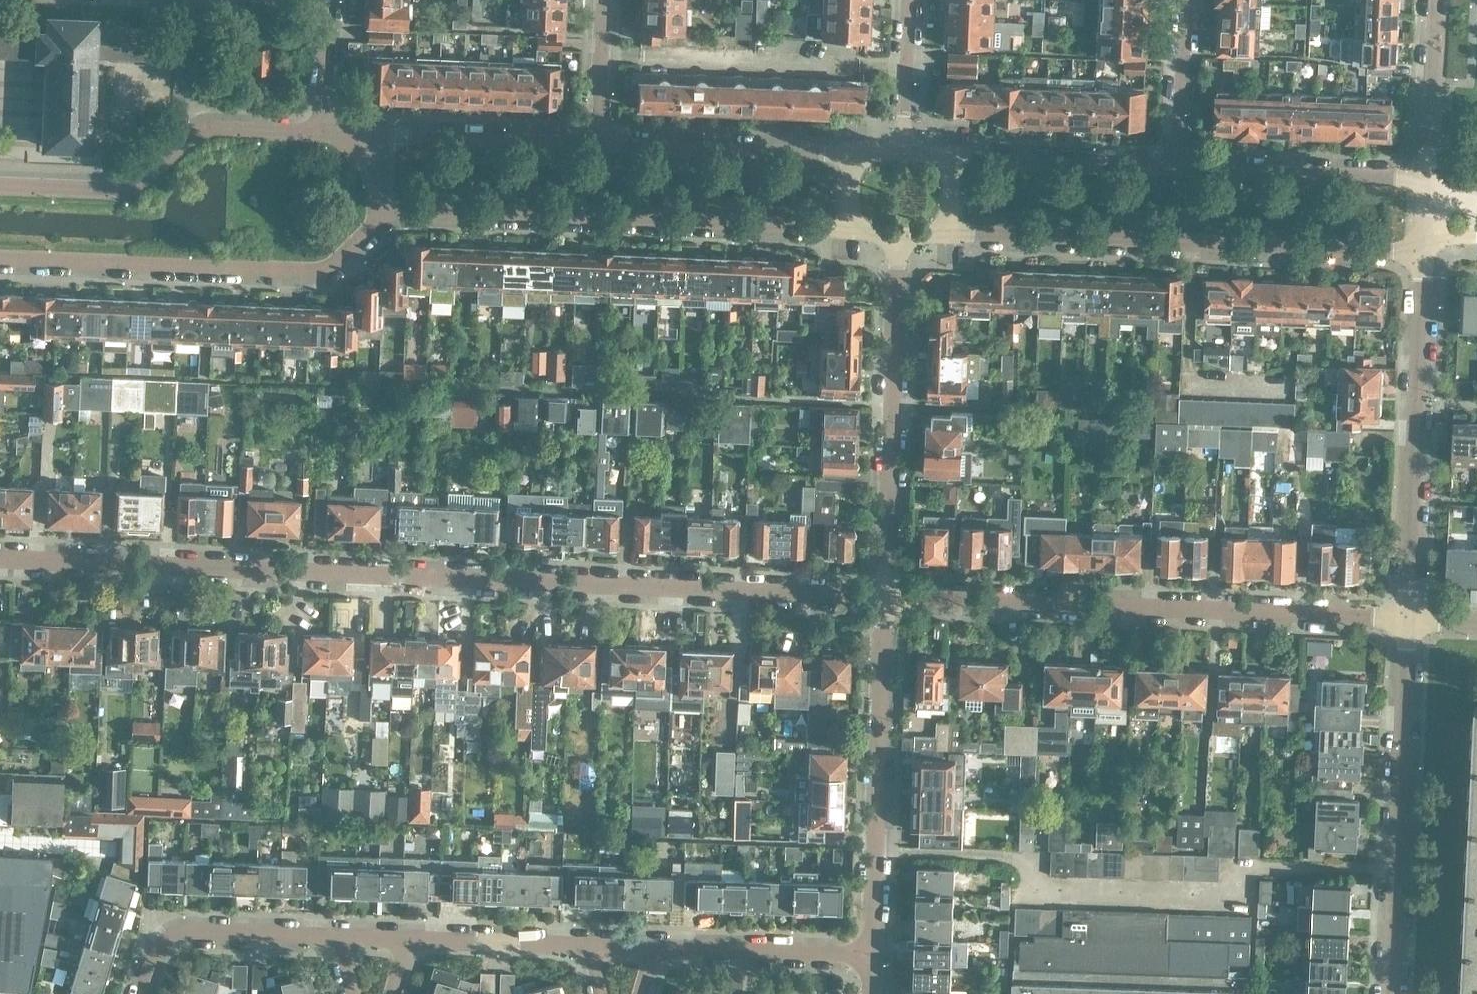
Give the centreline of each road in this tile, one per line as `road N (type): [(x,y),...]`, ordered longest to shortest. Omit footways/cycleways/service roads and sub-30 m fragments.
road 1 (residential): [(887,593),(0,561)]
road 2 (unclassified): [(1408,623),(887,593)]
road 3 (residential): [(954,239),(1427,256)]
road 4 (residential): [(385,214),(847,241)]
road 5 (residential): [(0,262),(331,272),(385,214)]
road 6 (unclassified): [(1389,993),(1408,623)]
road 7 (unclassified): [(1408,623),(1427,256)]
road 8 (unclassified): [(875,960),(887,593)]
road 9 (residential): [(324,128),(195,132),(129,192),(0,188)]
road 10 (residential): [(899,249),(887,593)]
road 11 (residential): [(854,151),(598,143)]
road 12 (residential): [(1430,181),(1181,171)]
road 13 (residential): [(150,993),(165,944),(179,934),(341,940)]
road 14 (residential): [(1181,171),(956,160)]
road 15 (residential): [(598,143),(373,136)]
road 16 (residential): [(875,960),(660,952)]
road 17 (residential): [(1430,181),(1438,0)]
road 18 (residential): [(590,949),(417,943)]
road 19 (residential): [(1181,171),(1187,0)]
road 20 (residential): [(915,0),(909,147)]
road 21 (residential): [(598,143),(605,0)]
road 22 (residential): [(331,0),(324,128)]

